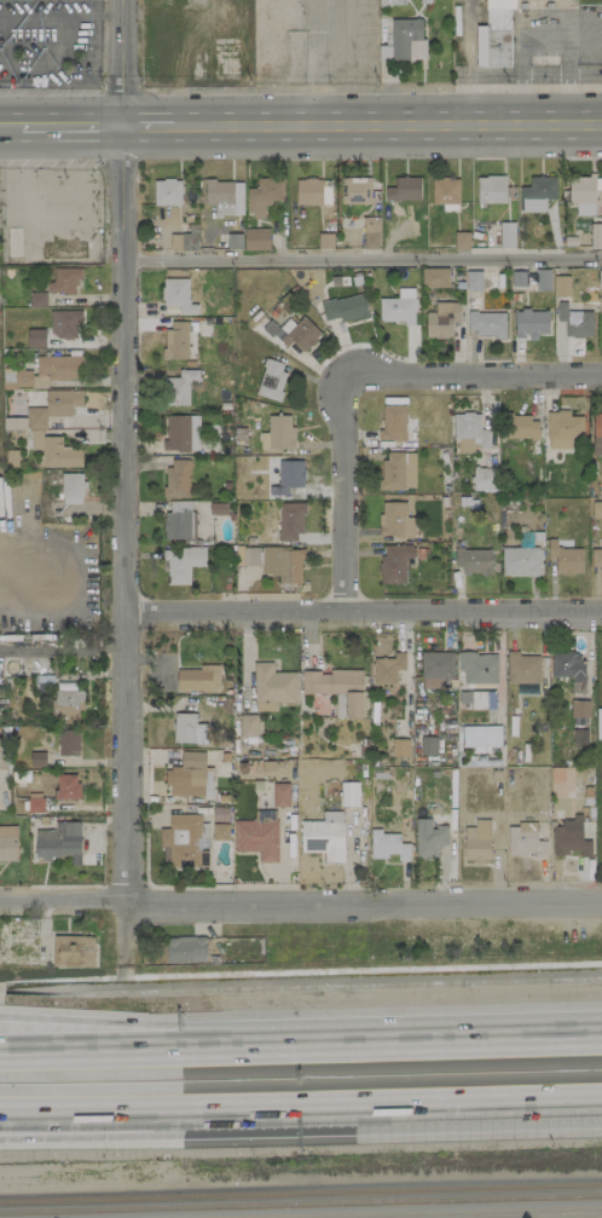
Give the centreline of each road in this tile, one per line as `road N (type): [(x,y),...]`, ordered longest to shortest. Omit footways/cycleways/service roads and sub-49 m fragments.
road 1 (tertiary): [(118,122),(128,904)]
road 2 (residential): [(0,902),(601,899)]
road 3 (residential): [(341,614),(345,377),(601,387)]
road 4 (secondary): [(118,122),(601,124)]
road 5 (residential): [(125,612),(601,618)]
road 6 (motorway): [(0,1142),(201,1136),(334,1113)]
road 7 (motorway): [(0,1114),(334,1113)]
road 8 (motorway): [(330,1046),(197,1027),(0,1017)]
road 9 (motorway): [(330,1046),(0,1055)]
road 10 (motorway): [(601,1038),(330,1046)]
road 11 (motorway): [(334,1113),(601,1104)]
road 12 (track): [(360,1217),(601,1212)]
road 13 (tertiary): [(119,0),(118,122)]

